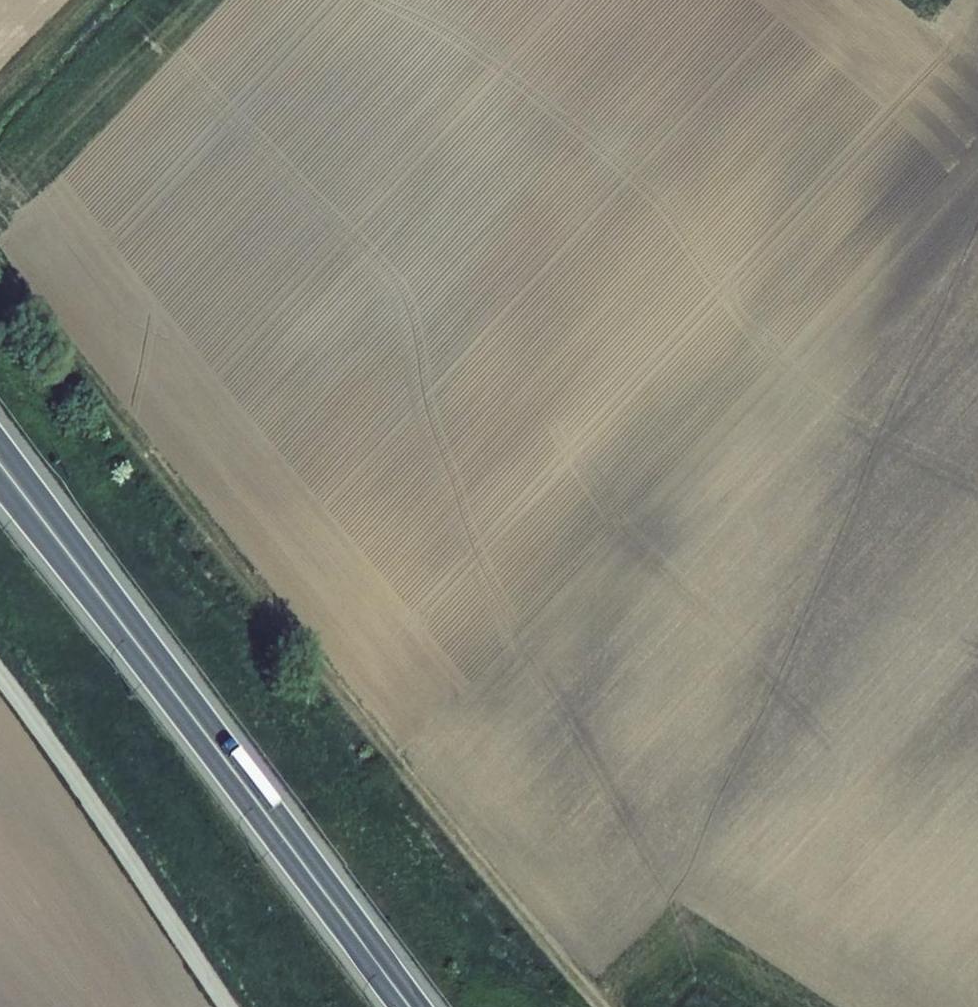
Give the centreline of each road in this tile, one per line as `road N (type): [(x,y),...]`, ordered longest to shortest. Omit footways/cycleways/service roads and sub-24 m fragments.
road 1 (trunk): [(0,465),(411,1006)]

